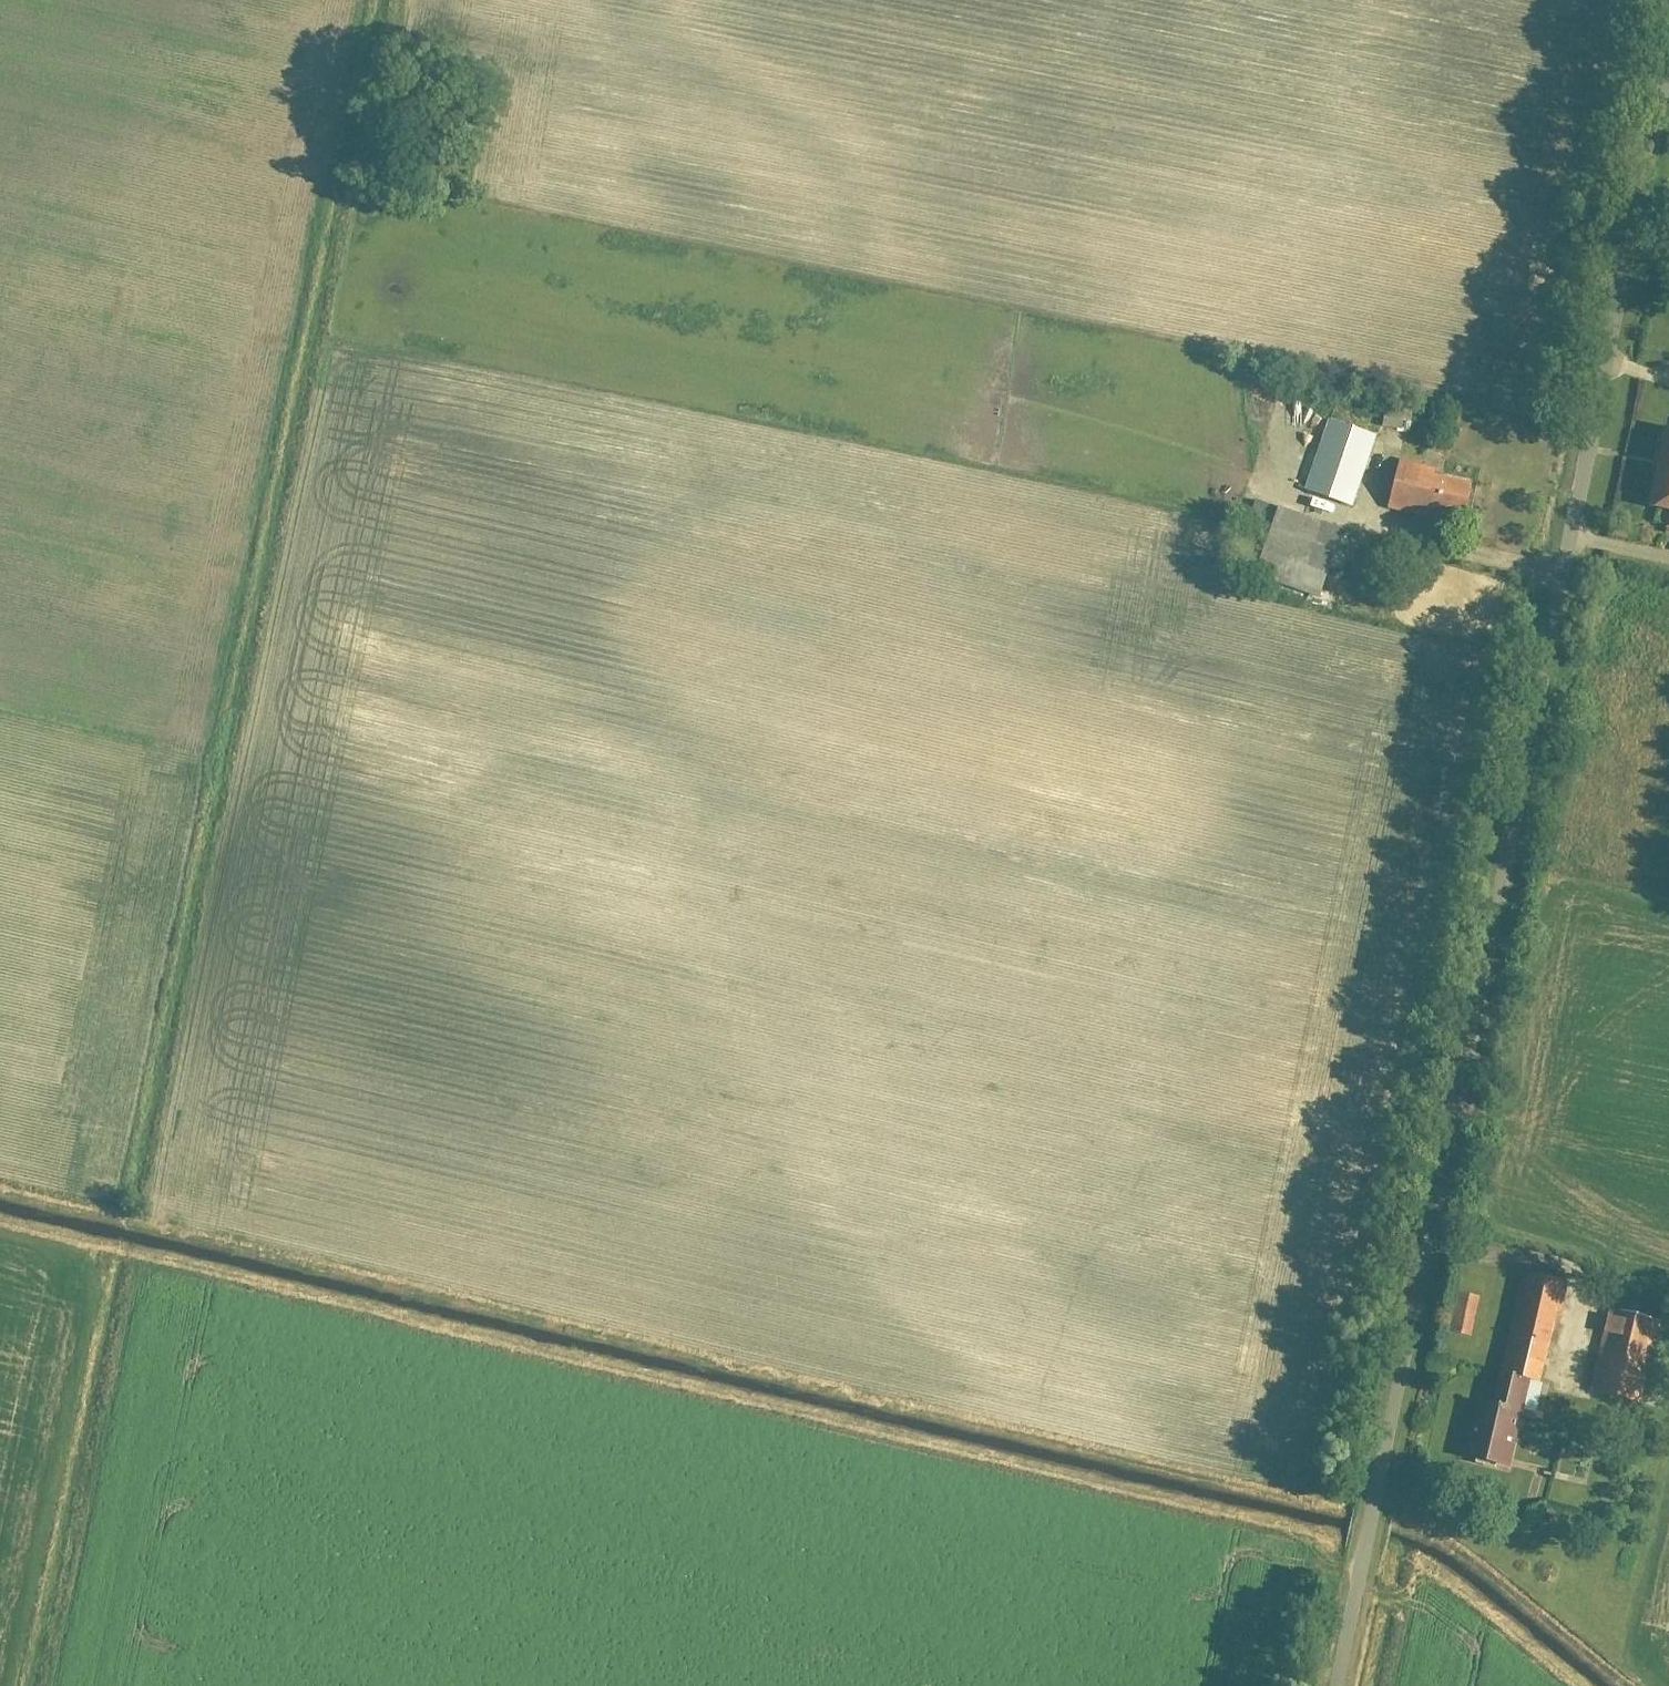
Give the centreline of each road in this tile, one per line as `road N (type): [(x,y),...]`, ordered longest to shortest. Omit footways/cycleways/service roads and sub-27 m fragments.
road 1 (unclassified): [(1668,63),(1336,1685)]

